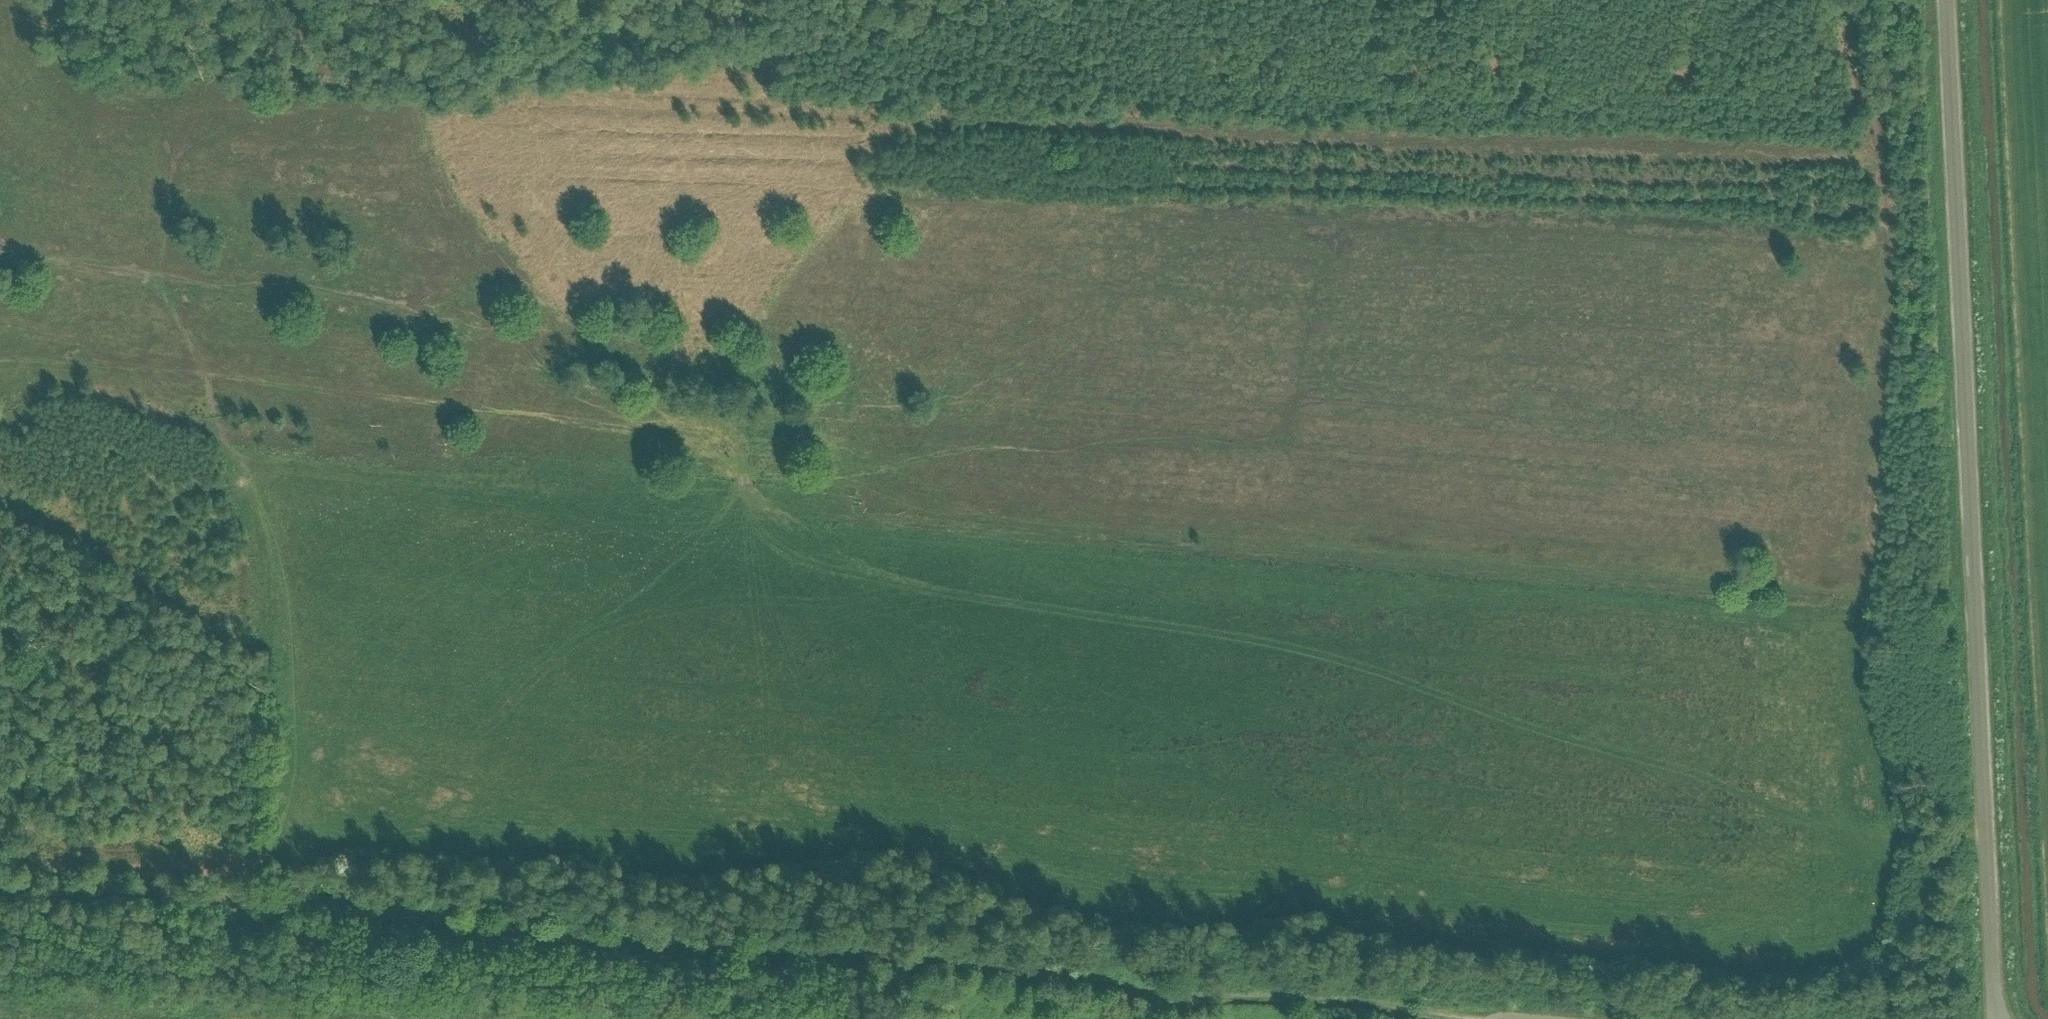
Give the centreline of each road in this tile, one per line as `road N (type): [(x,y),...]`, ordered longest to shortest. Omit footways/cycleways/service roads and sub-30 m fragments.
road 1 (track): [(1458,1018),(1298,999),(1146,994),(924,958),(424,925),(270,905)]
road 2 (unclassified): [(1995,1018),(1947,0)]
road 3 (track): [(0,879),(270,905)]

